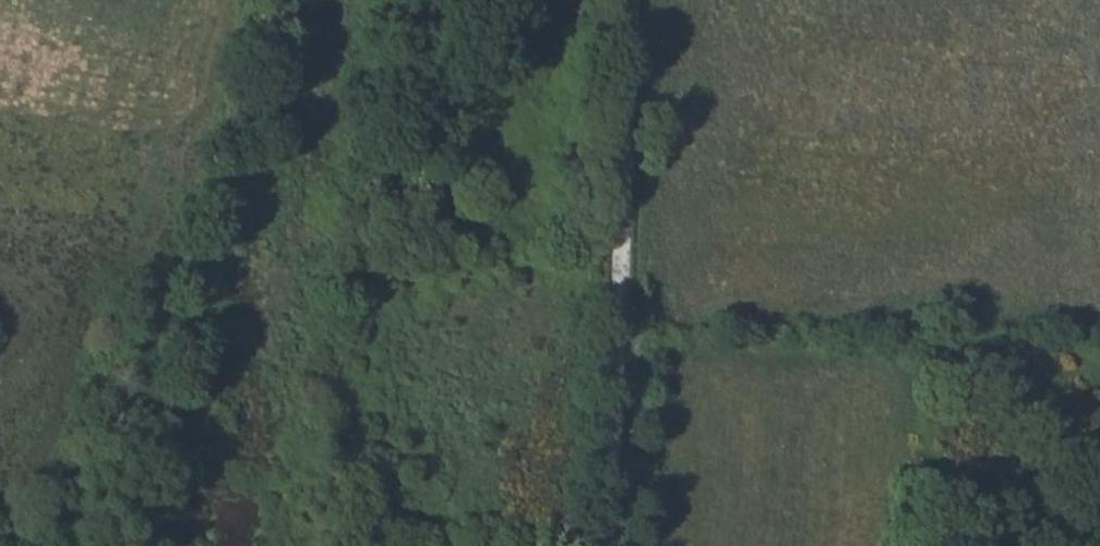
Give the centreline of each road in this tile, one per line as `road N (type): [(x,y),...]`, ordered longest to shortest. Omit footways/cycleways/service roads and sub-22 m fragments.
road 1 (track): [(611,545),(629,0)]

